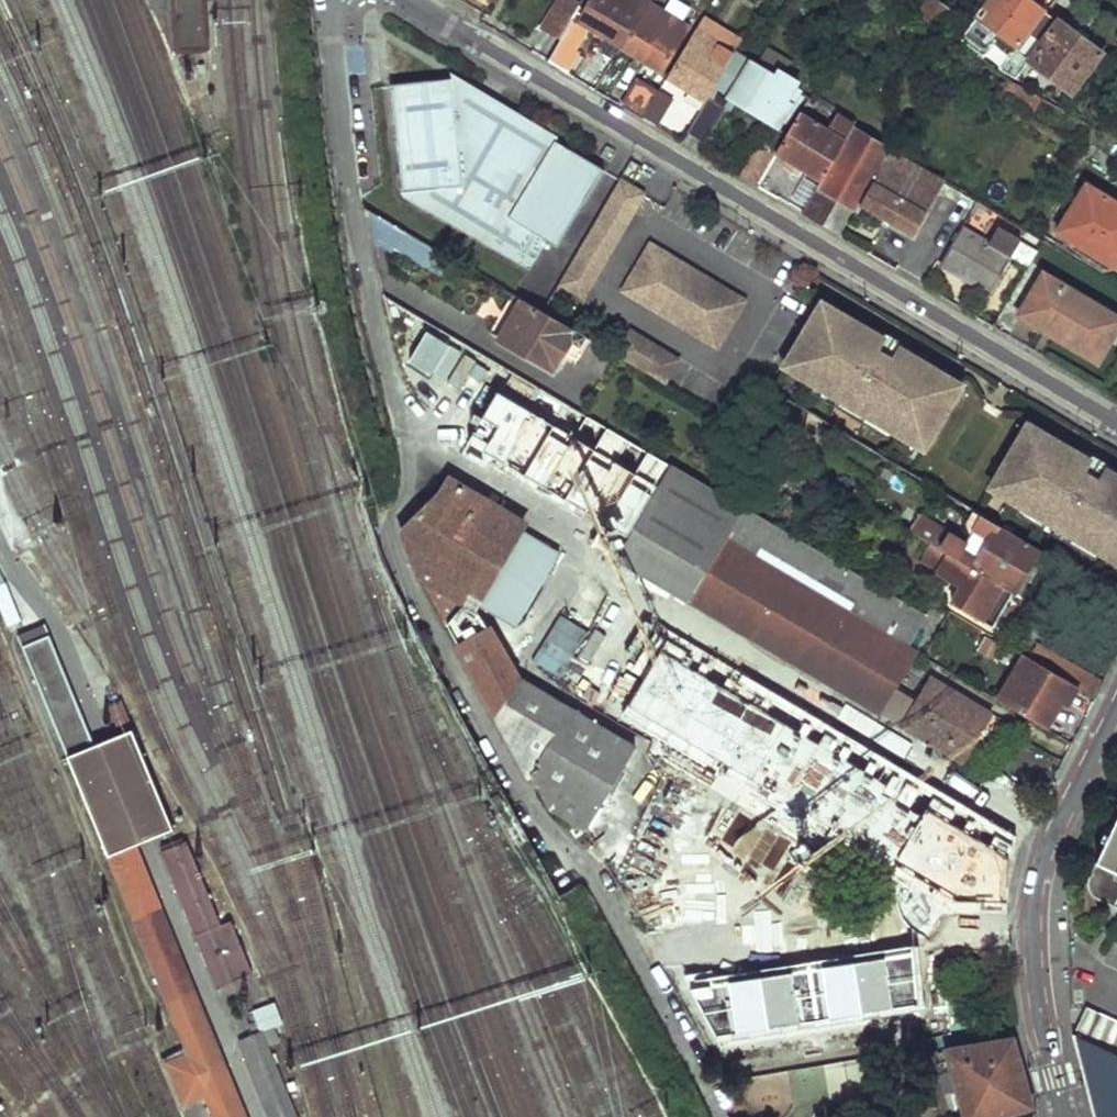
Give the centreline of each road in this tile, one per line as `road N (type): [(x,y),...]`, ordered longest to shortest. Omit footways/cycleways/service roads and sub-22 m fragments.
road 1 (residential): [(335,0),(336,109),(365,283),(411,475),(394,546),(419,610),(530,802),(599,883),(717,1116)]
road 2 (residential): [(404,0),(1116,424)]
road 3 (residential): [(1116,708),(1047,842),(1035,970)]
road 4 (residential): [(1035,970),(1064,1116)]

